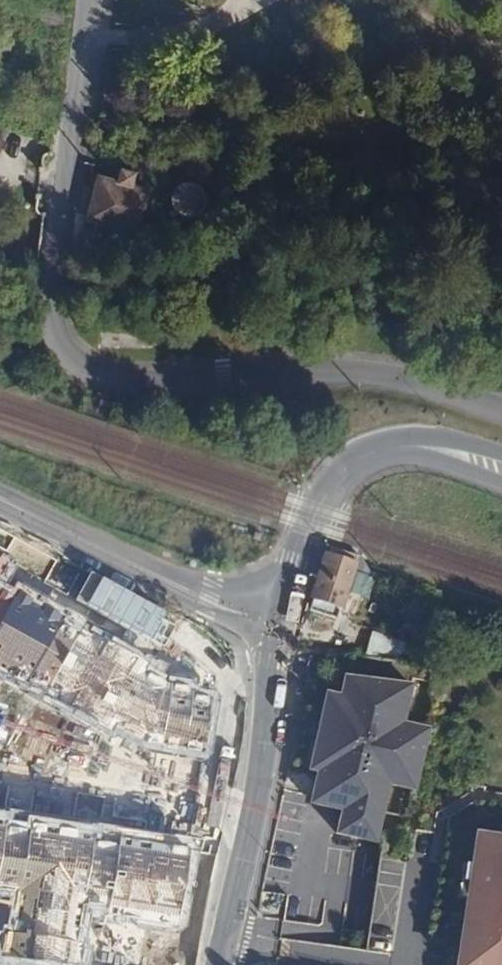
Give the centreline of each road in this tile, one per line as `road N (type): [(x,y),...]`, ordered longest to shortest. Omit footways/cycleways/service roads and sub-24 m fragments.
road 1 (unclassified): [(501,410),(379,377),(116,379),(67,352),(51,311),(93,0)]
road 2 (residential): [(272,675),(239,685),(183,723),(37,720),(6,772)]
road 3 (secondary): [(280,629),(0,499)]
road 4 (tertiary): [(220,964),(258,791),(272,675)]
road 5 (secondary): [(280,629),(317,508),(340,472),(379,450),(432,447)]
road 6 (track): [(501,146),(378,125),(381,0)]

